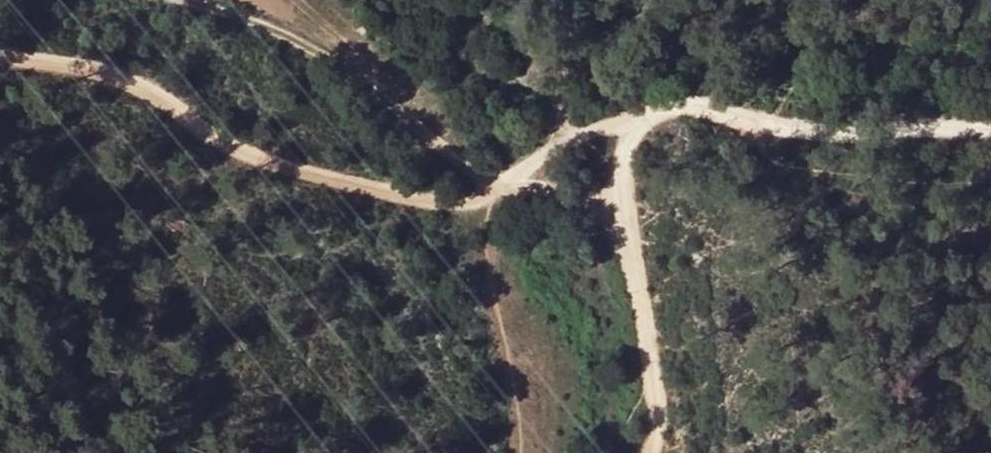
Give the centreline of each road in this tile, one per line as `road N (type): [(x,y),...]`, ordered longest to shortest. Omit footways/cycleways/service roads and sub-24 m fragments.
road 1 (track): [(644,125),(588,133),(471,206),(383,193),(215,141),(122,82),(0,56)]
road 2 (track): [(166,0),(297,40),(458,158),(511,183)]
road 3 (track): [(990,131),(790,132),(695,110),(644,125)]
road 4 (track): [(653,452),(655,397),(628,222),(631,153),(644,125)]

